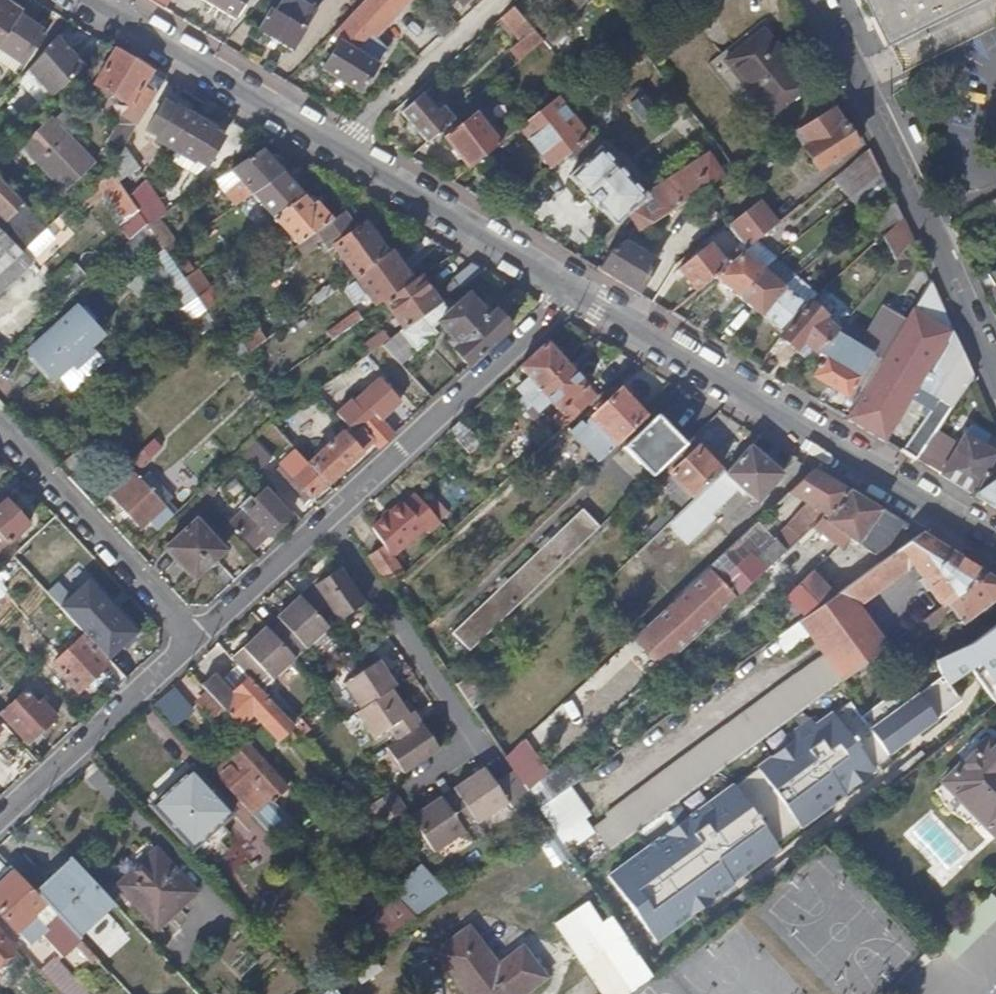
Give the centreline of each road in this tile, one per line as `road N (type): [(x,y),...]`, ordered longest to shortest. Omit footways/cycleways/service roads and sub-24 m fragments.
road 1 (residential): [(573,294),(995,545)]
road 2 (residential): [(995,379),(816,0)]
road 3 (residential): [(326,519),(479,745),(411,789)]
road 4 (residential): [(573,294),(326,519)]
road 5 (residential): [(86,0),(337,152)]
road 6 (residential): [(194,639),(0,429)]
road 7 (residential): [(337,152),(573,294)]
road 8 (residential): [(194,639),(0,818)]
road 9 (residential): [(514,0),(337,152)]
road 10 (residential): [(326,519),(194,639)]

